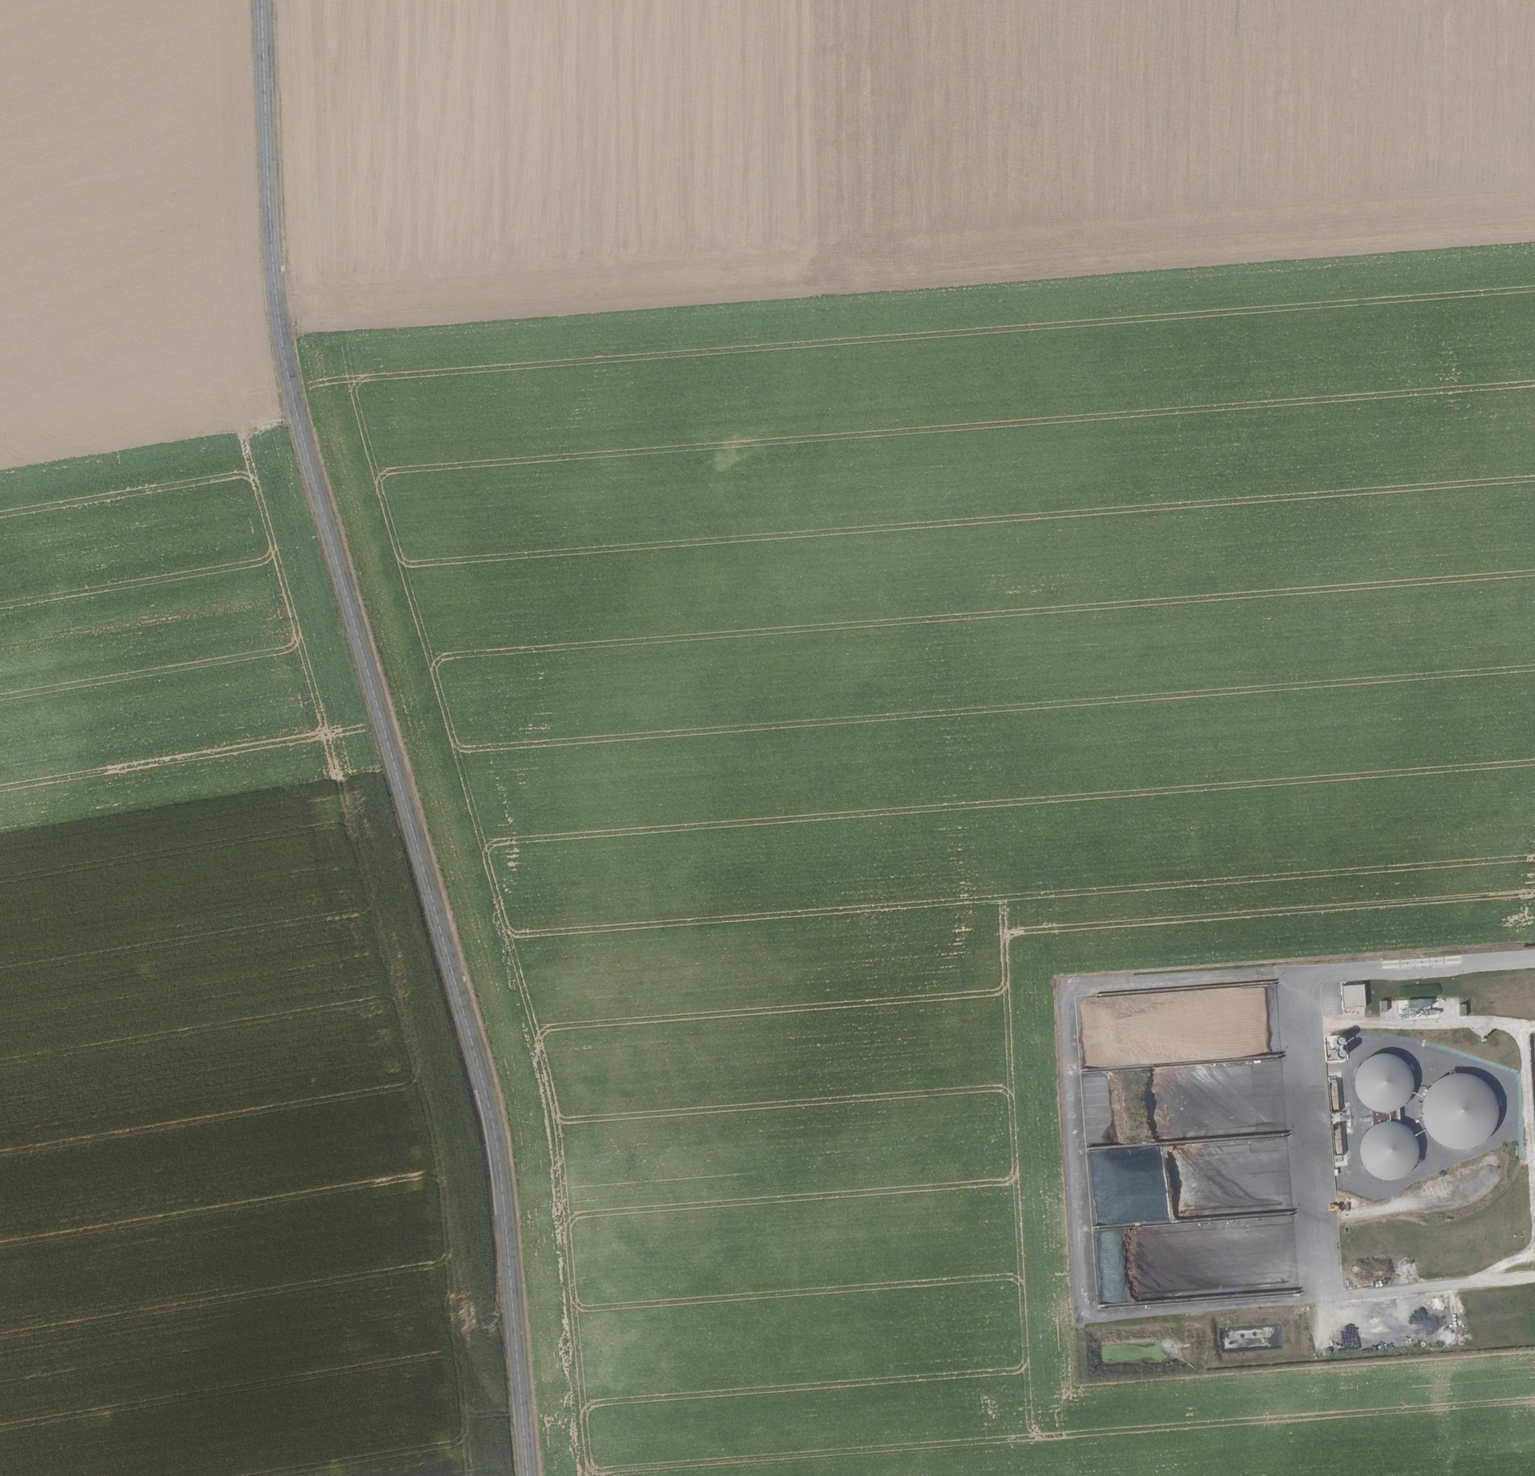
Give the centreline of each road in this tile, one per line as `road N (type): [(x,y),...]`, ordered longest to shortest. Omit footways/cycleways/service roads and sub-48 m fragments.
road 1 (tertiary): [(529,1475),(495,1123),(282,336),(262,0)]

